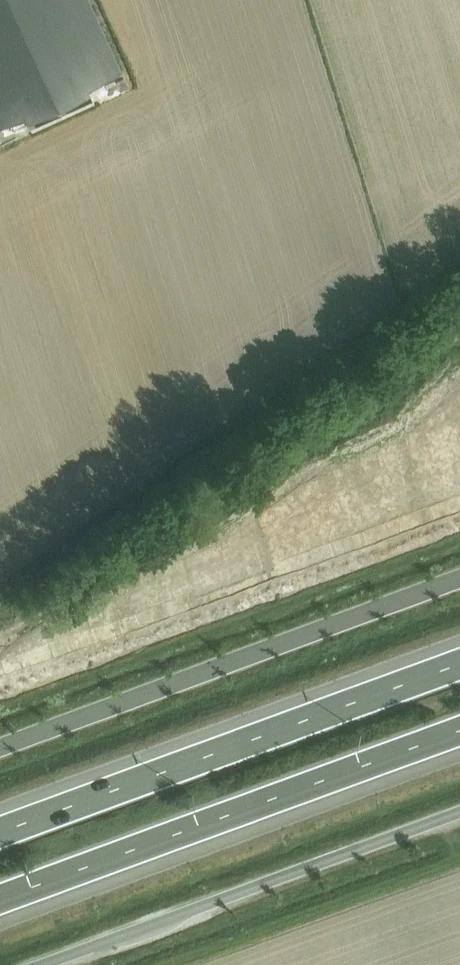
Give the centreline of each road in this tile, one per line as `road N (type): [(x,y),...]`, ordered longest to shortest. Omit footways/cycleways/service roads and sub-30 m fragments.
road 1 (track): [(0,611),(459,289)]
road 2 (tertiary): [(0,750),(459,581)]
road 3 (motorway): [(0,901),(459,733)]
road 4 (motorway): [(459,664),(0,831)]
road 5 (tertiary): [(459,824),(82,964)]

